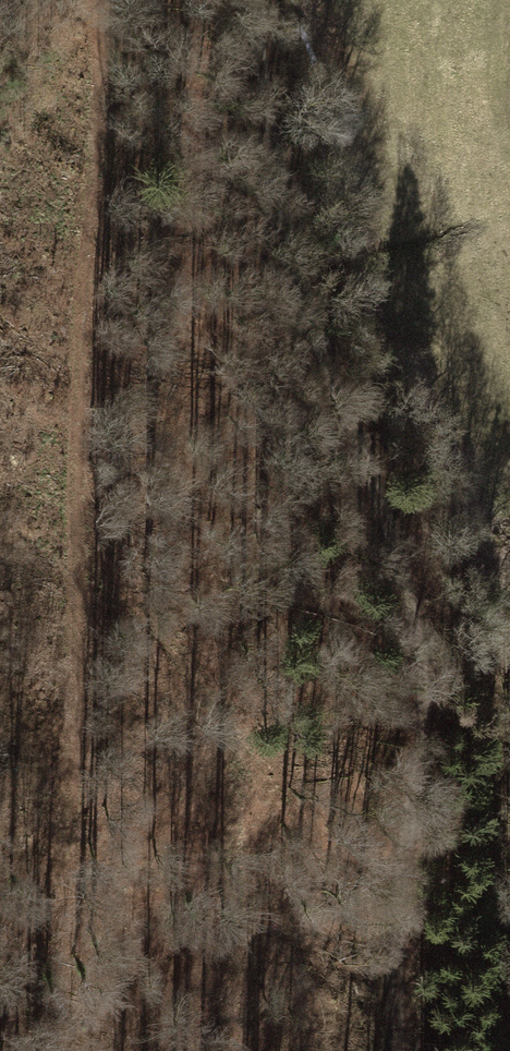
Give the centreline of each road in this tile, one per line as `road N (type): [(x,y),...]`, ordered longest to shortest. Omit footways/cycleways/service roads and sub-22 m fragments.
road 1 (track): [(405,1050),(401,862),(423,675),(388,524),(299,281),(276,0)]
road 2 (track): [(0,982),(73,793),(70,573),(97,0)]

